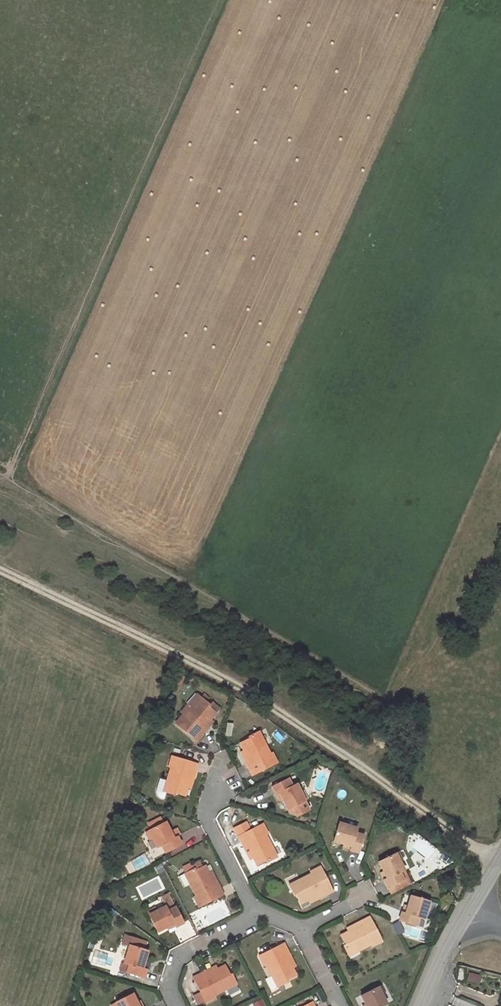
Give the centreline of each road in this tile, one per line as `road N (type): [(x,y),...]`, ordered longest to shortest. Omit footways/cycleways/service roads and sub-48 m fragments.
road 1 (track): [(0,564),(238,684),(498,861)]
road 2 (residential): [(263,912),(246,899),(206,816),(218,782)]
road 3 (residential): [(177,1005),(169,988),(178,958),(263,912)]

